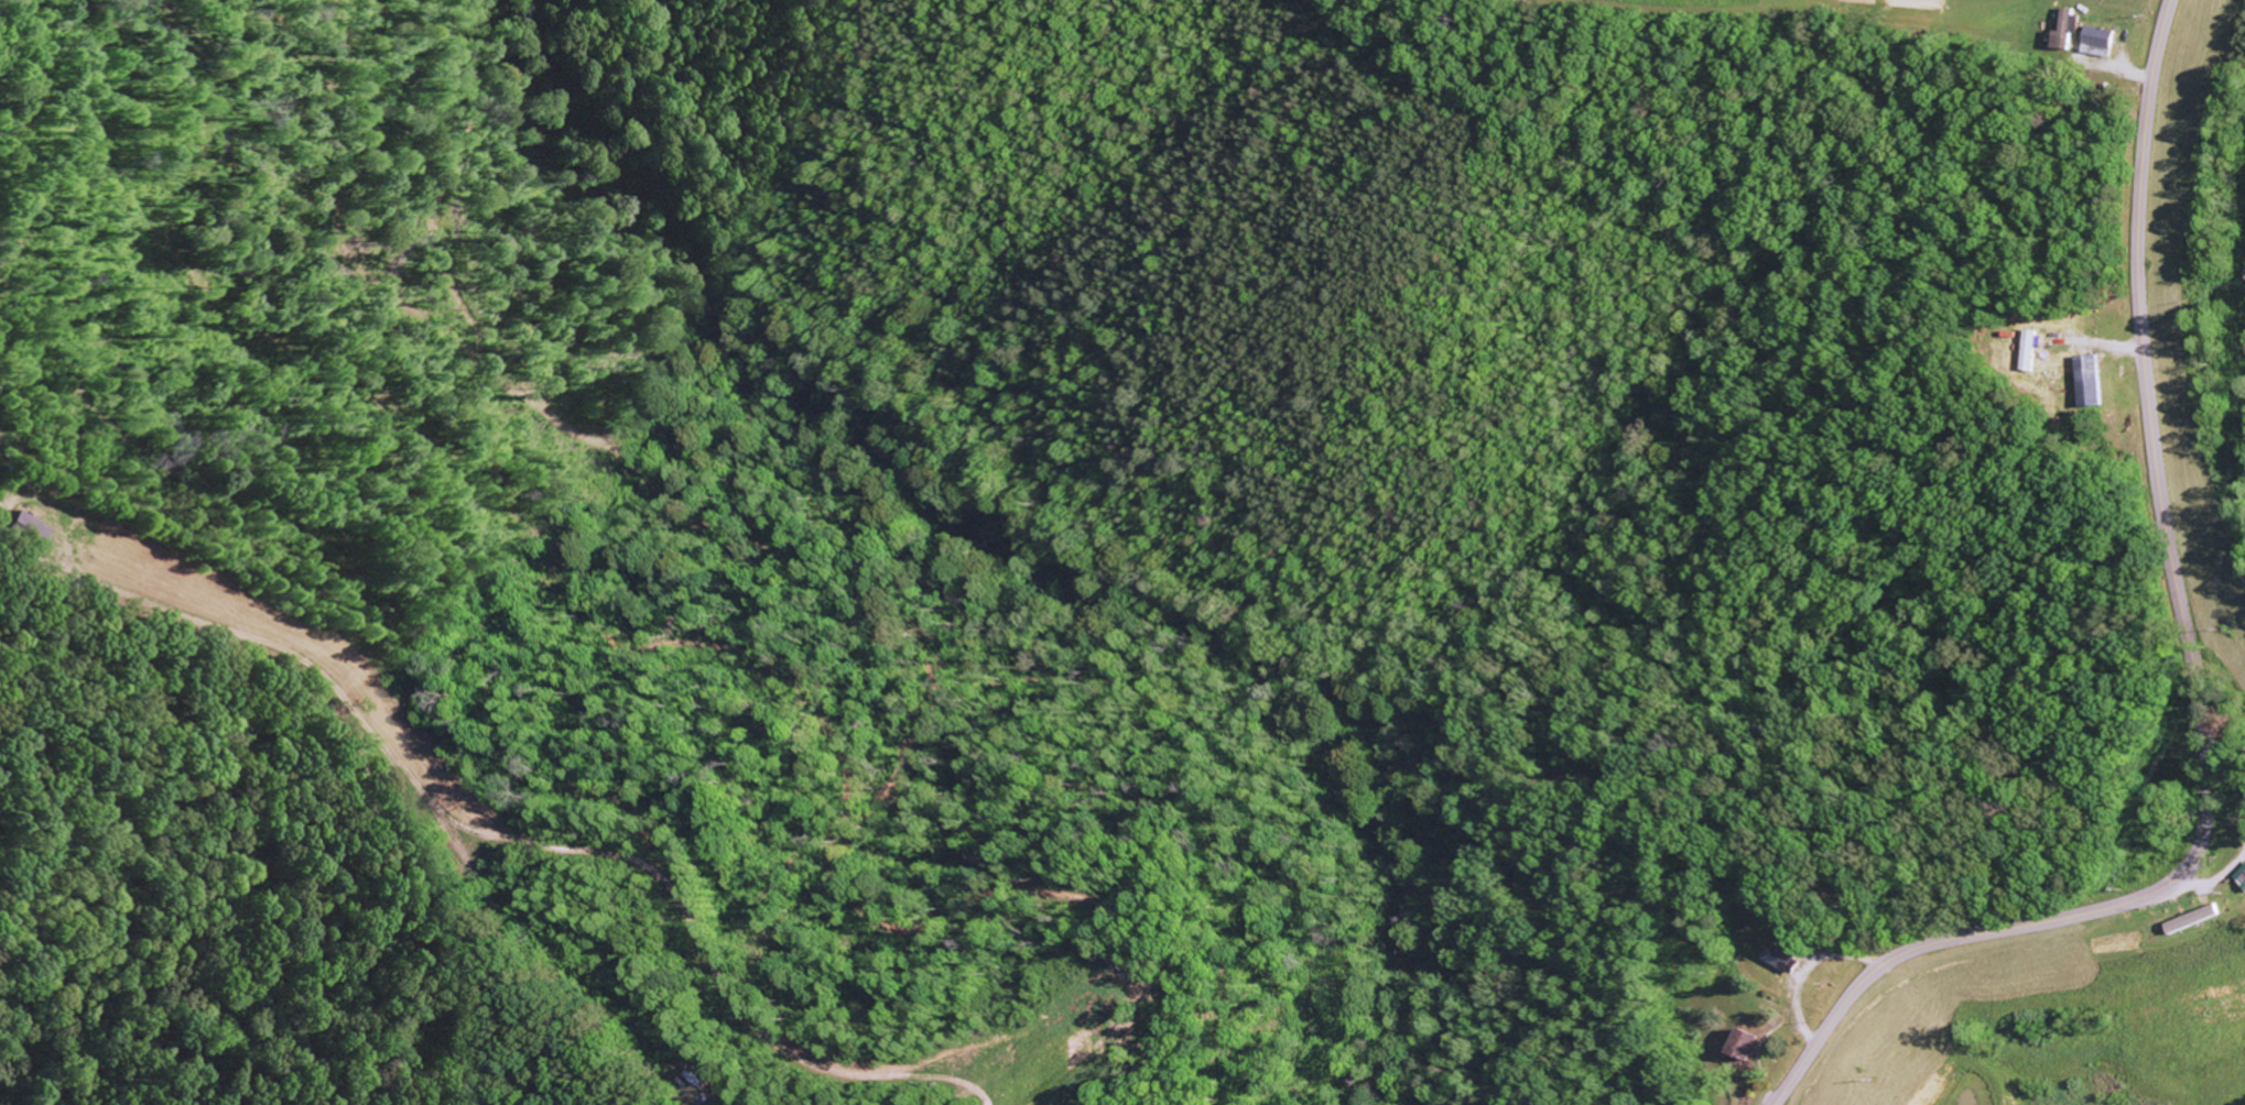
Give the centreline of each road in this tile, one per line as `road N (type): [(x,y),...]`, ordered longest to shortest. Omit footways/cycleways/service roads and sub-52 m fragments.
road 1 (tertiary): [(1776,1104),(1847,1002),(1901,948),(1939,931),(2147,888),(2182,871),(2202,841),(2210,808),(2205,720),(2160,478),(2144,296),(2149,131),(2173,0)]

